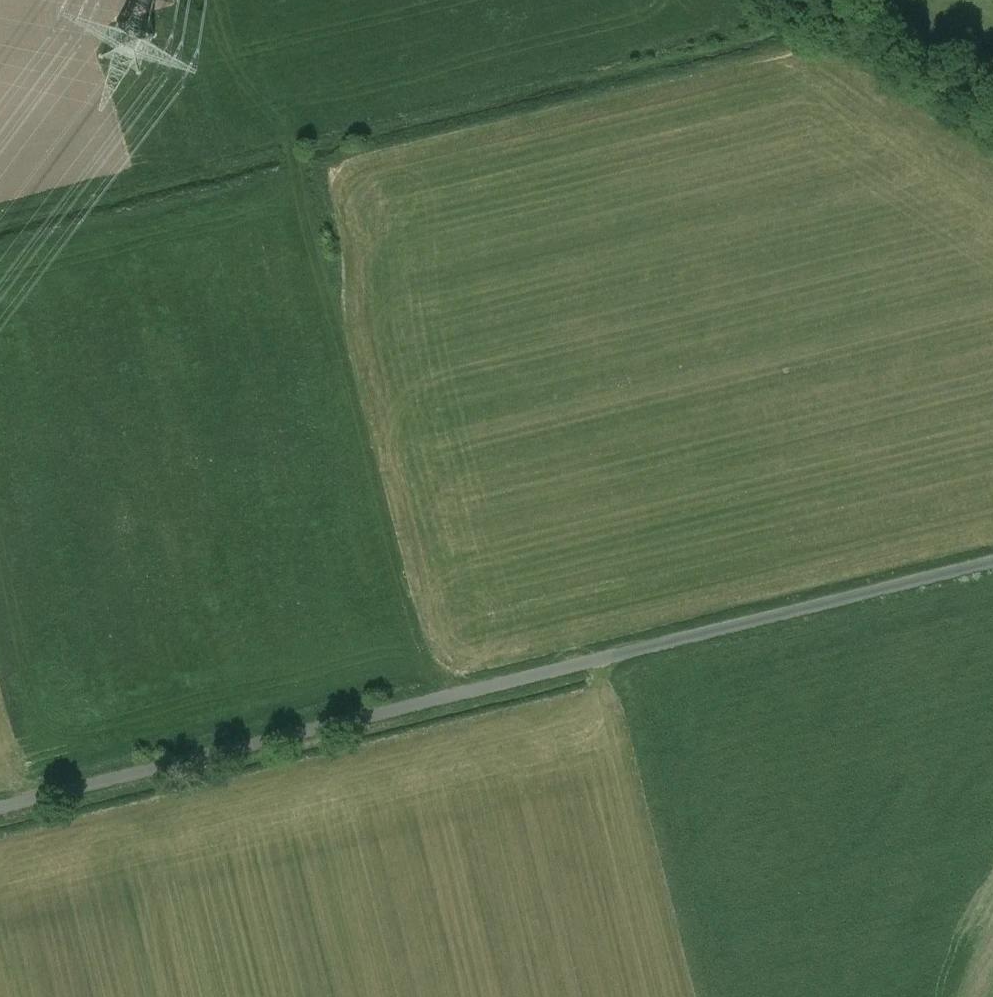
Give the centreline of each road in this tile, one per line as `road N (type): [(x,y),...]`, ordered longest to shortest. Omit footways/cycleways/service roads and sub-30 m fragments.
road 1 (unclassified): [(992,559),(0,804)]

